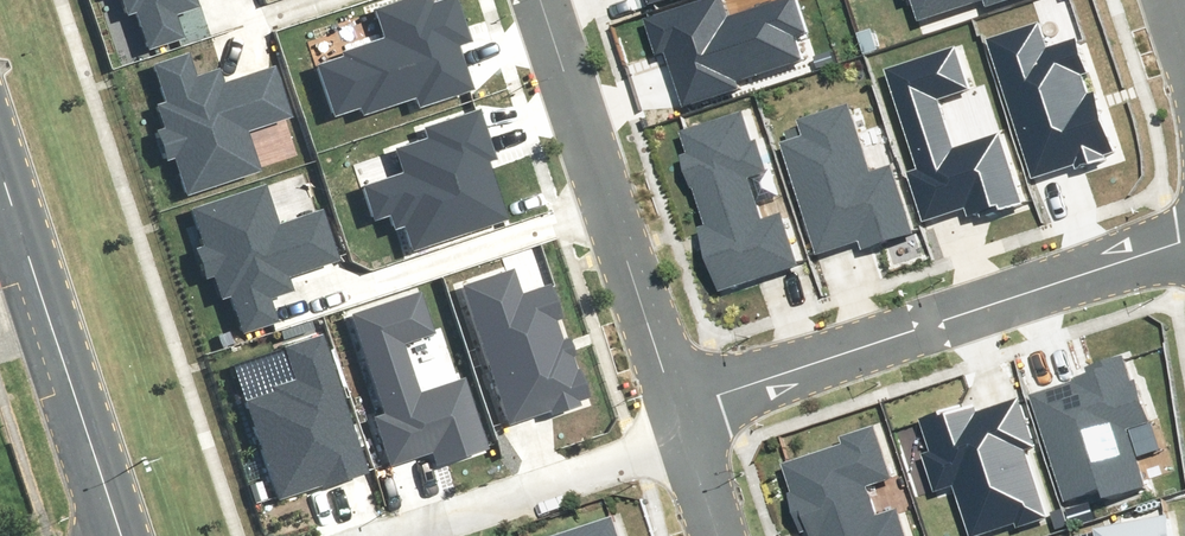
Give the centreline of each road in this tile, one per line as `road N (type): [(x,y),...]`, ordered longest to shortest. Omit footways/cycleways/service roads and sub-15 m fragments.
road 1 (residential): [(1184,236),(690,405)]
road 2 (residential): [(553,0),(690,405)]
road 3 (secondary): [(121,535),(0,170)]
road 4 (residential): [(690,405),(348,535)]
road 5 (residential): [(690,405),(729,535)]

